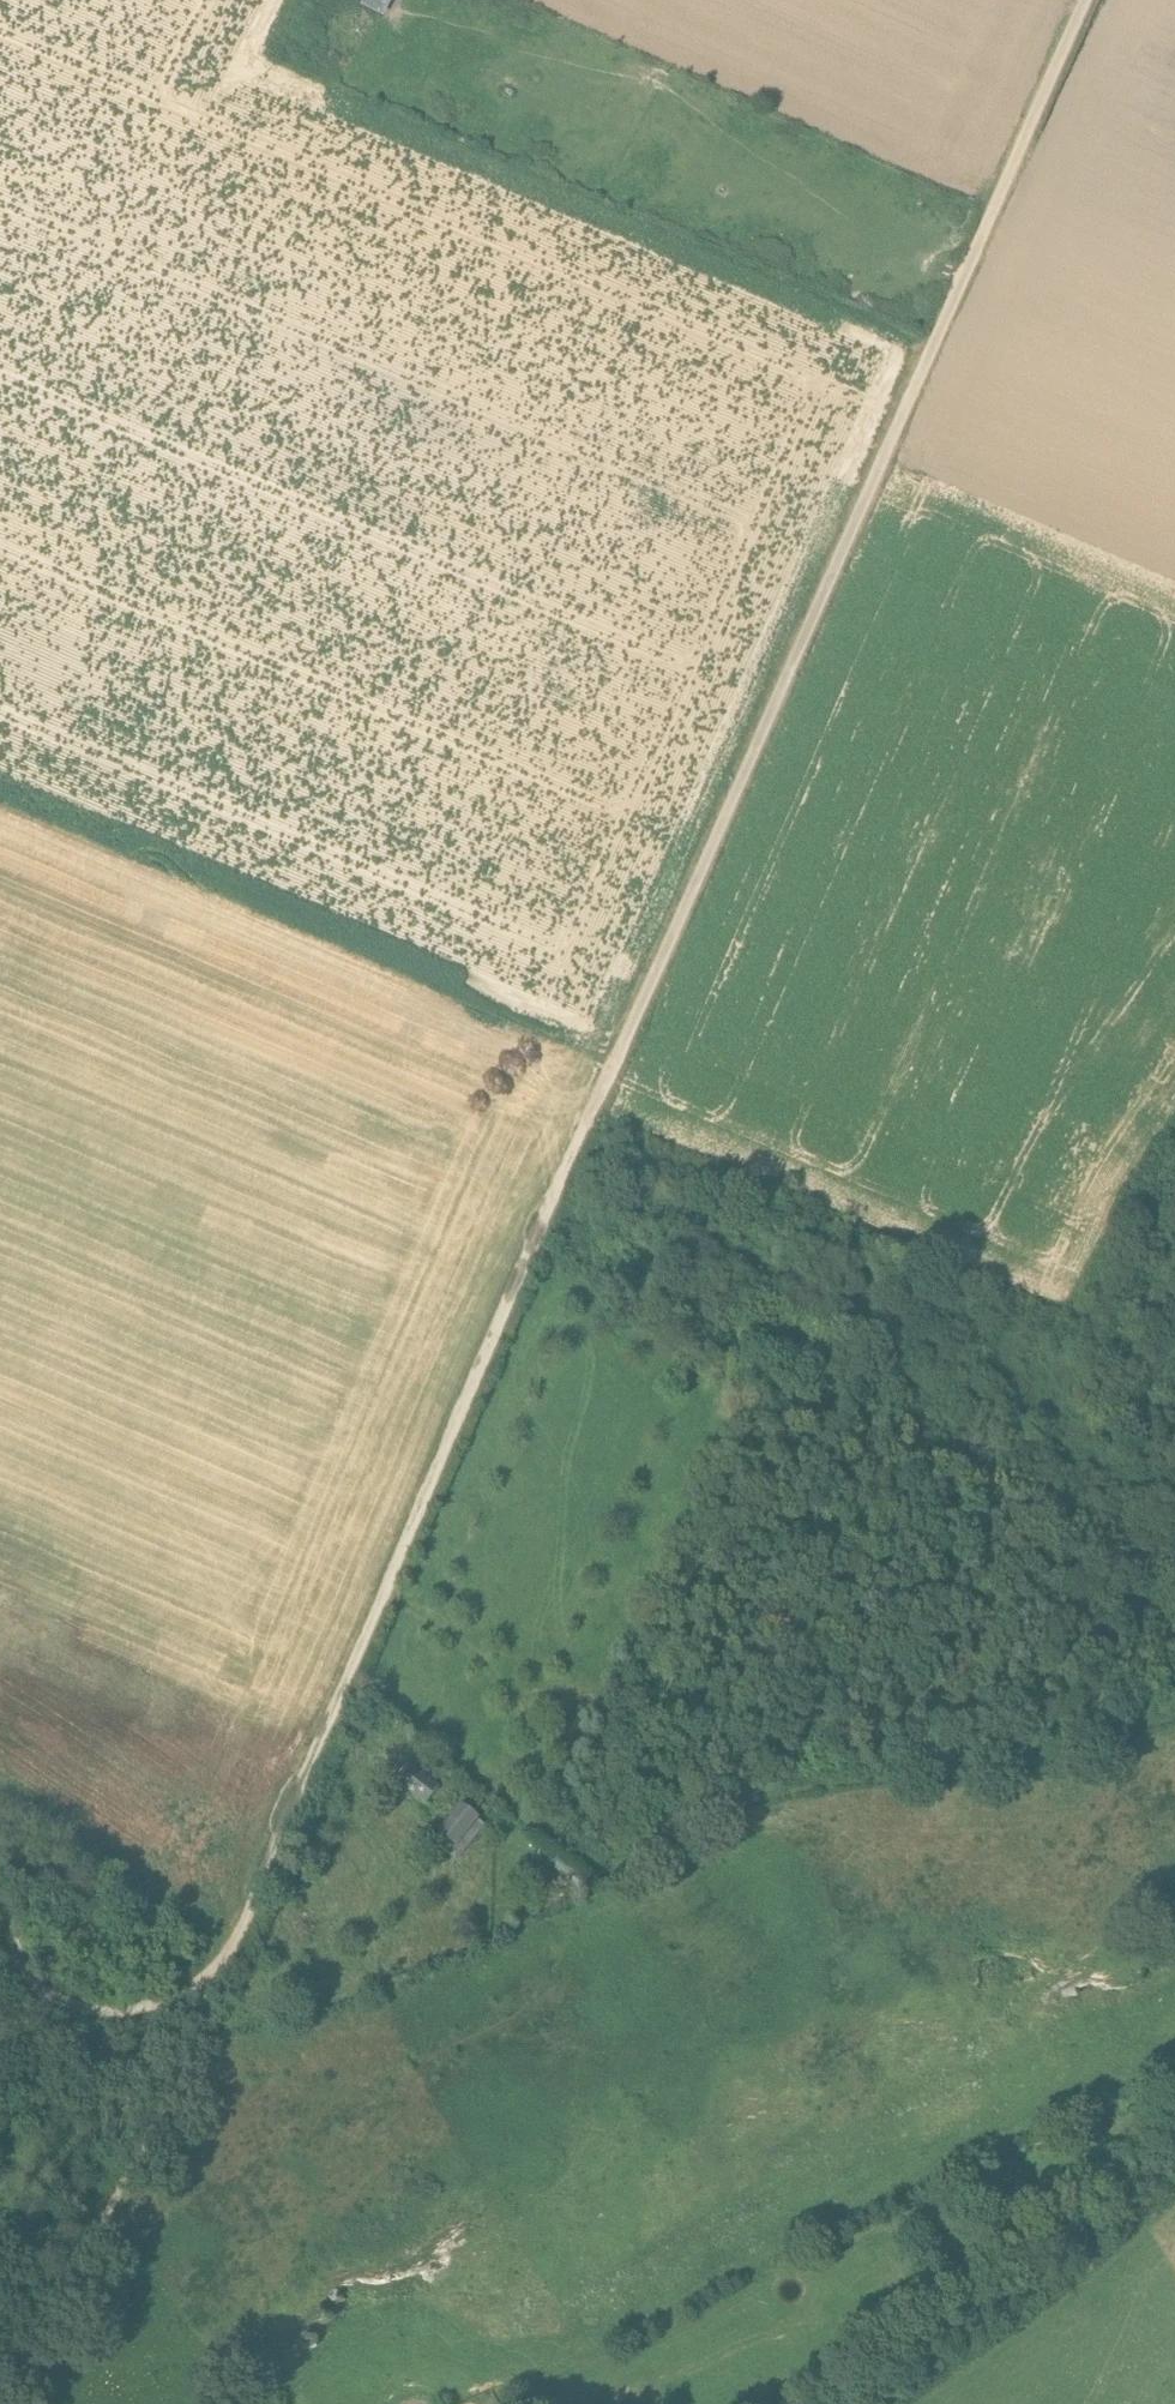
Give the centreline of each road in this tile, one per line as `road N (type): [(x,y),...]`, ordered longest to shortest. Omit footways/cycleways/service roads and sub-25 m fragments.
road 1 (track): [(760,737),(227,1962)]
road 2 (unclassified): [(760,737),(1087,0)]
road 3 (track): [(227,1962),(128,2169),(0,2358)]
road 4 (track): [(1174,2137),(989,2295),(828,2403)]
road 5 (track): [(227,1962),(155,2004),(75,2005),(30,1978),(0,1911)]

